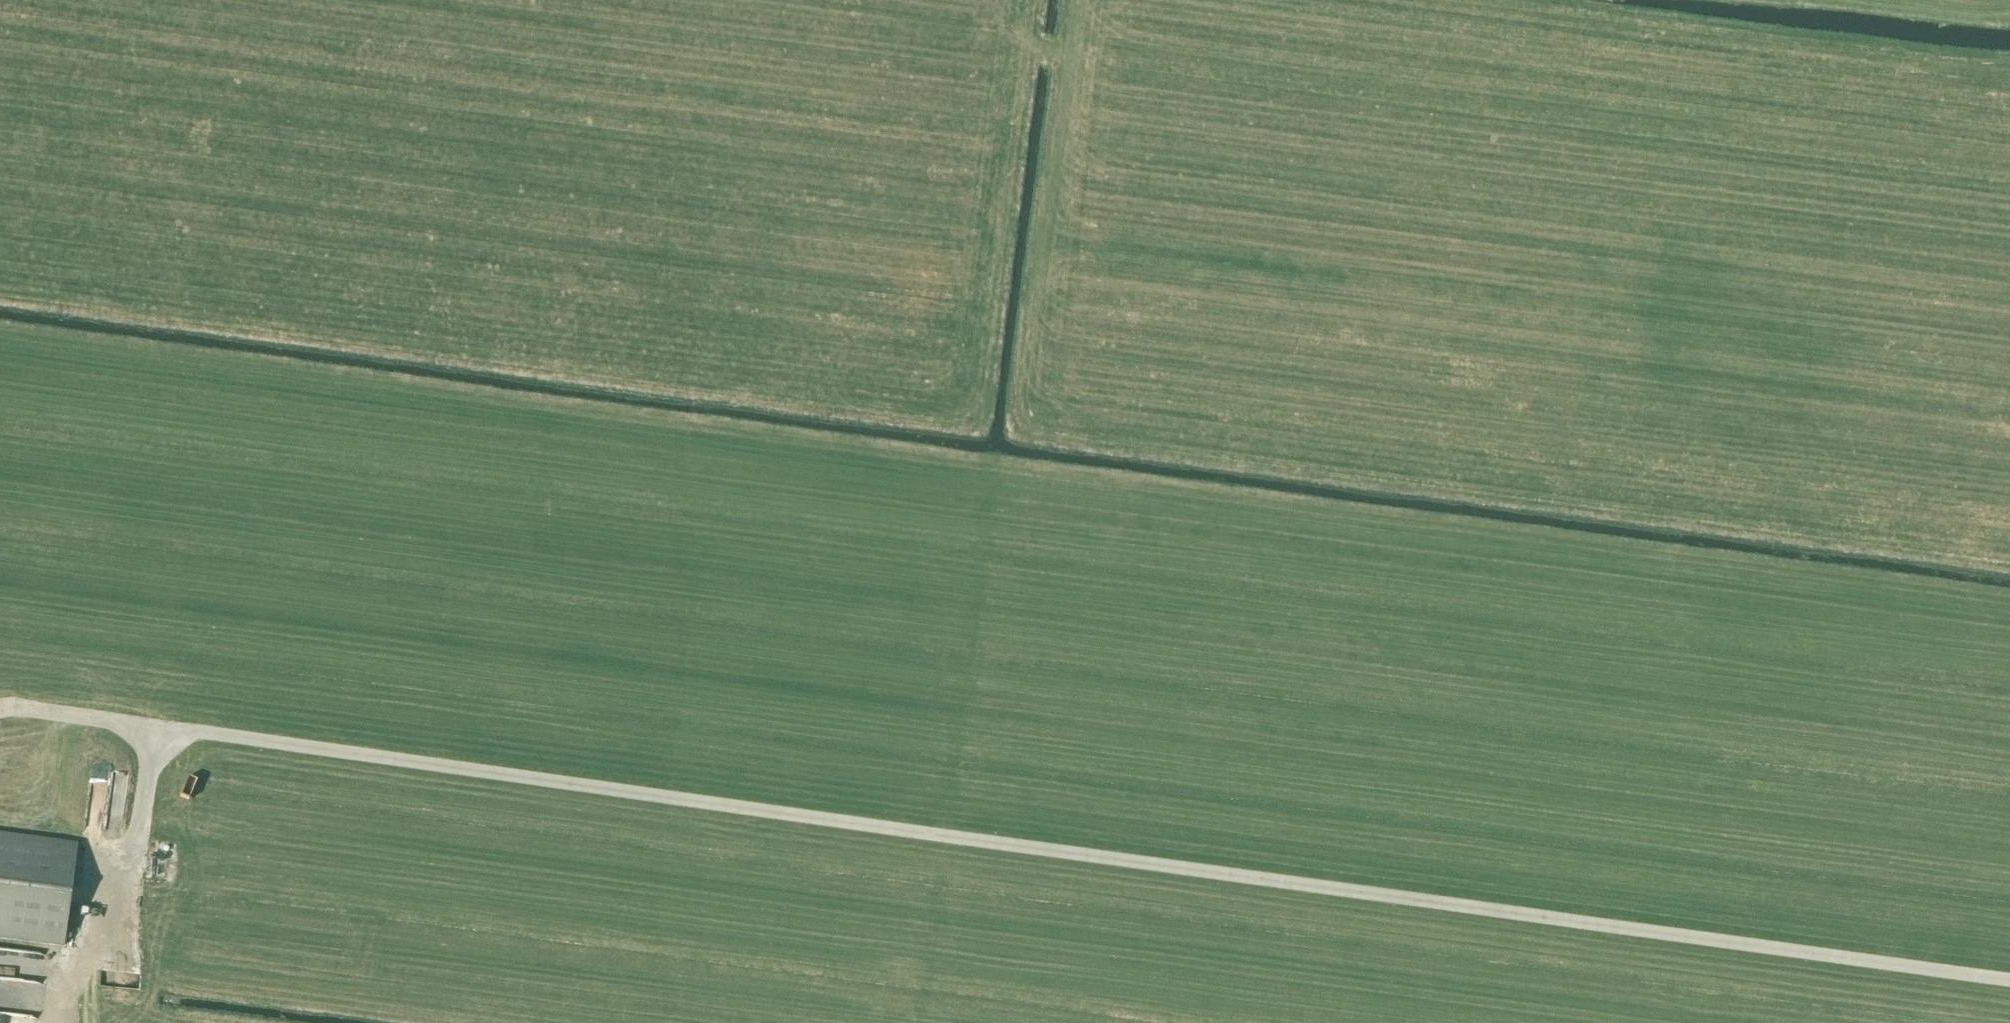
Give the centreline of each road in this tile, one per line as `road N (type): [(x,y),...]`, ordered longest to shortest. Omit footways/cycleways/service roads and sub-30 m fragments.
road 1 (track): [(0,710),(2009,980)]
road 2 (track): [(155,726),(138,846),(59,978),(53,1022)]

